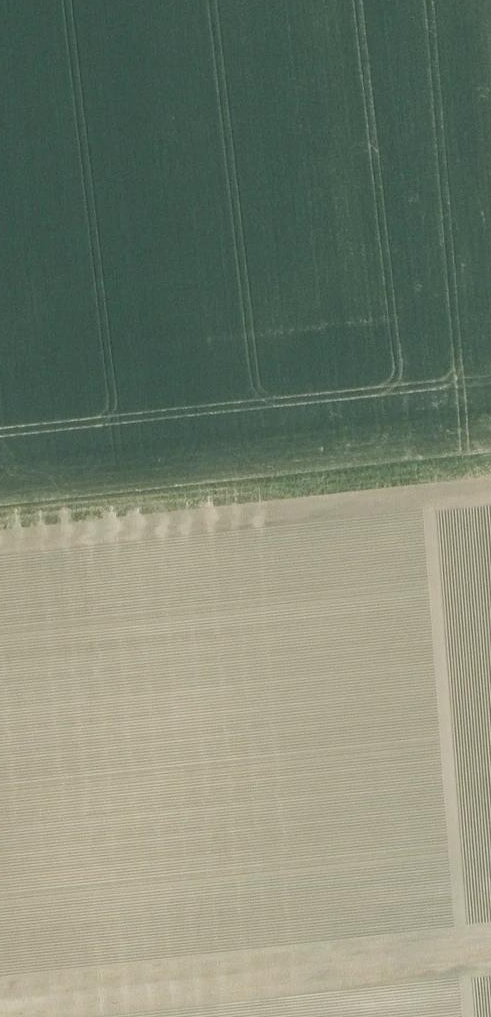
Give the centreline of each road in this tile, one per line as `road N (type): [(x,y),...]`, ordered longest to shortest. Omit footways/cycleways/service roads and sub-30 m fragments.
road 1 (track): [(0,1004),(490,952)]

